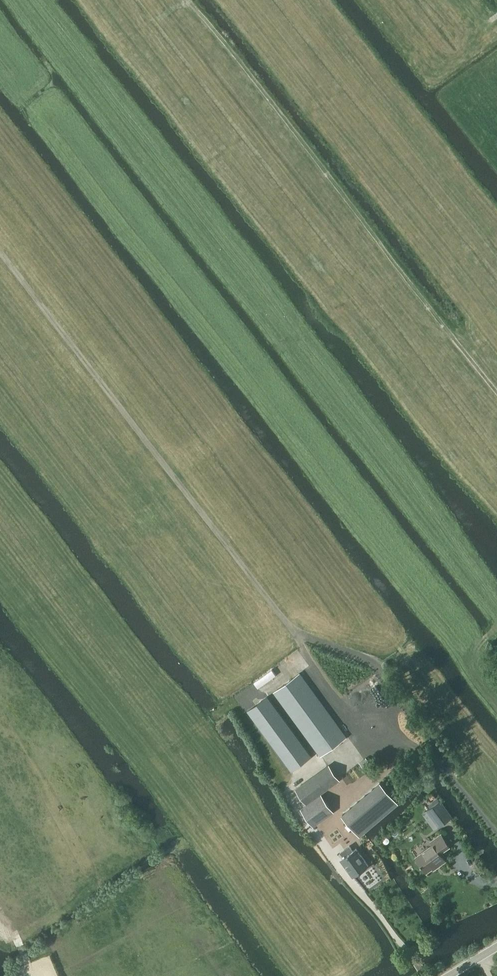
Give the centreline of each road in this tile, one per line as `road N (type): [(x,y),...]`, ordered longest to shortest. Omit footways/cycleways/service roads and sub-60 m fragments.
road 1 (track): [(314,831),(289,789),(363,734),(0,254)]
road 2 (track): [(496,392),(190,0)]

